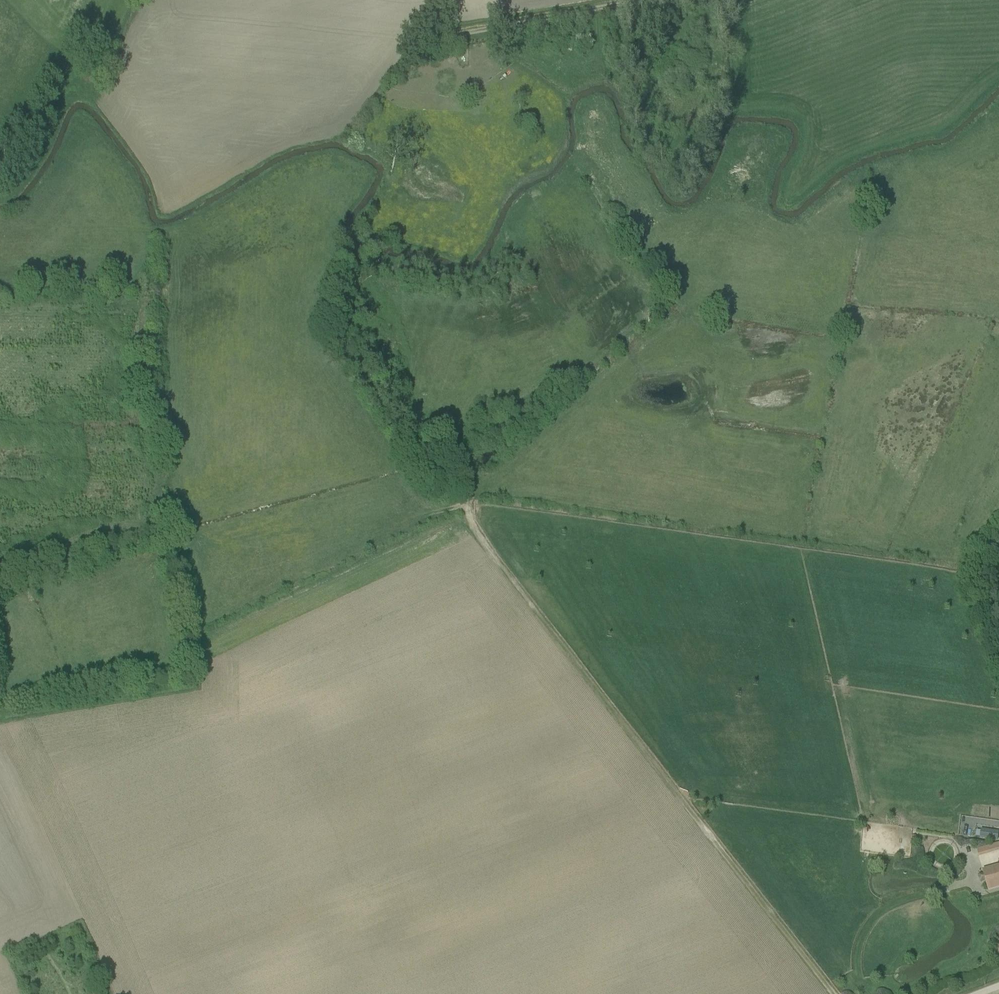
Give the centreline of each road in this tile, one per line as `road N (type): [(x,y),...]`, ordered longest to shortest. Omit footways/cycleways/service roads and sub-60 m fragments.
road 1 (track): [(471,441),(473,520),(832,993)]
road 2 (track): [(473,28),(664,0)]

